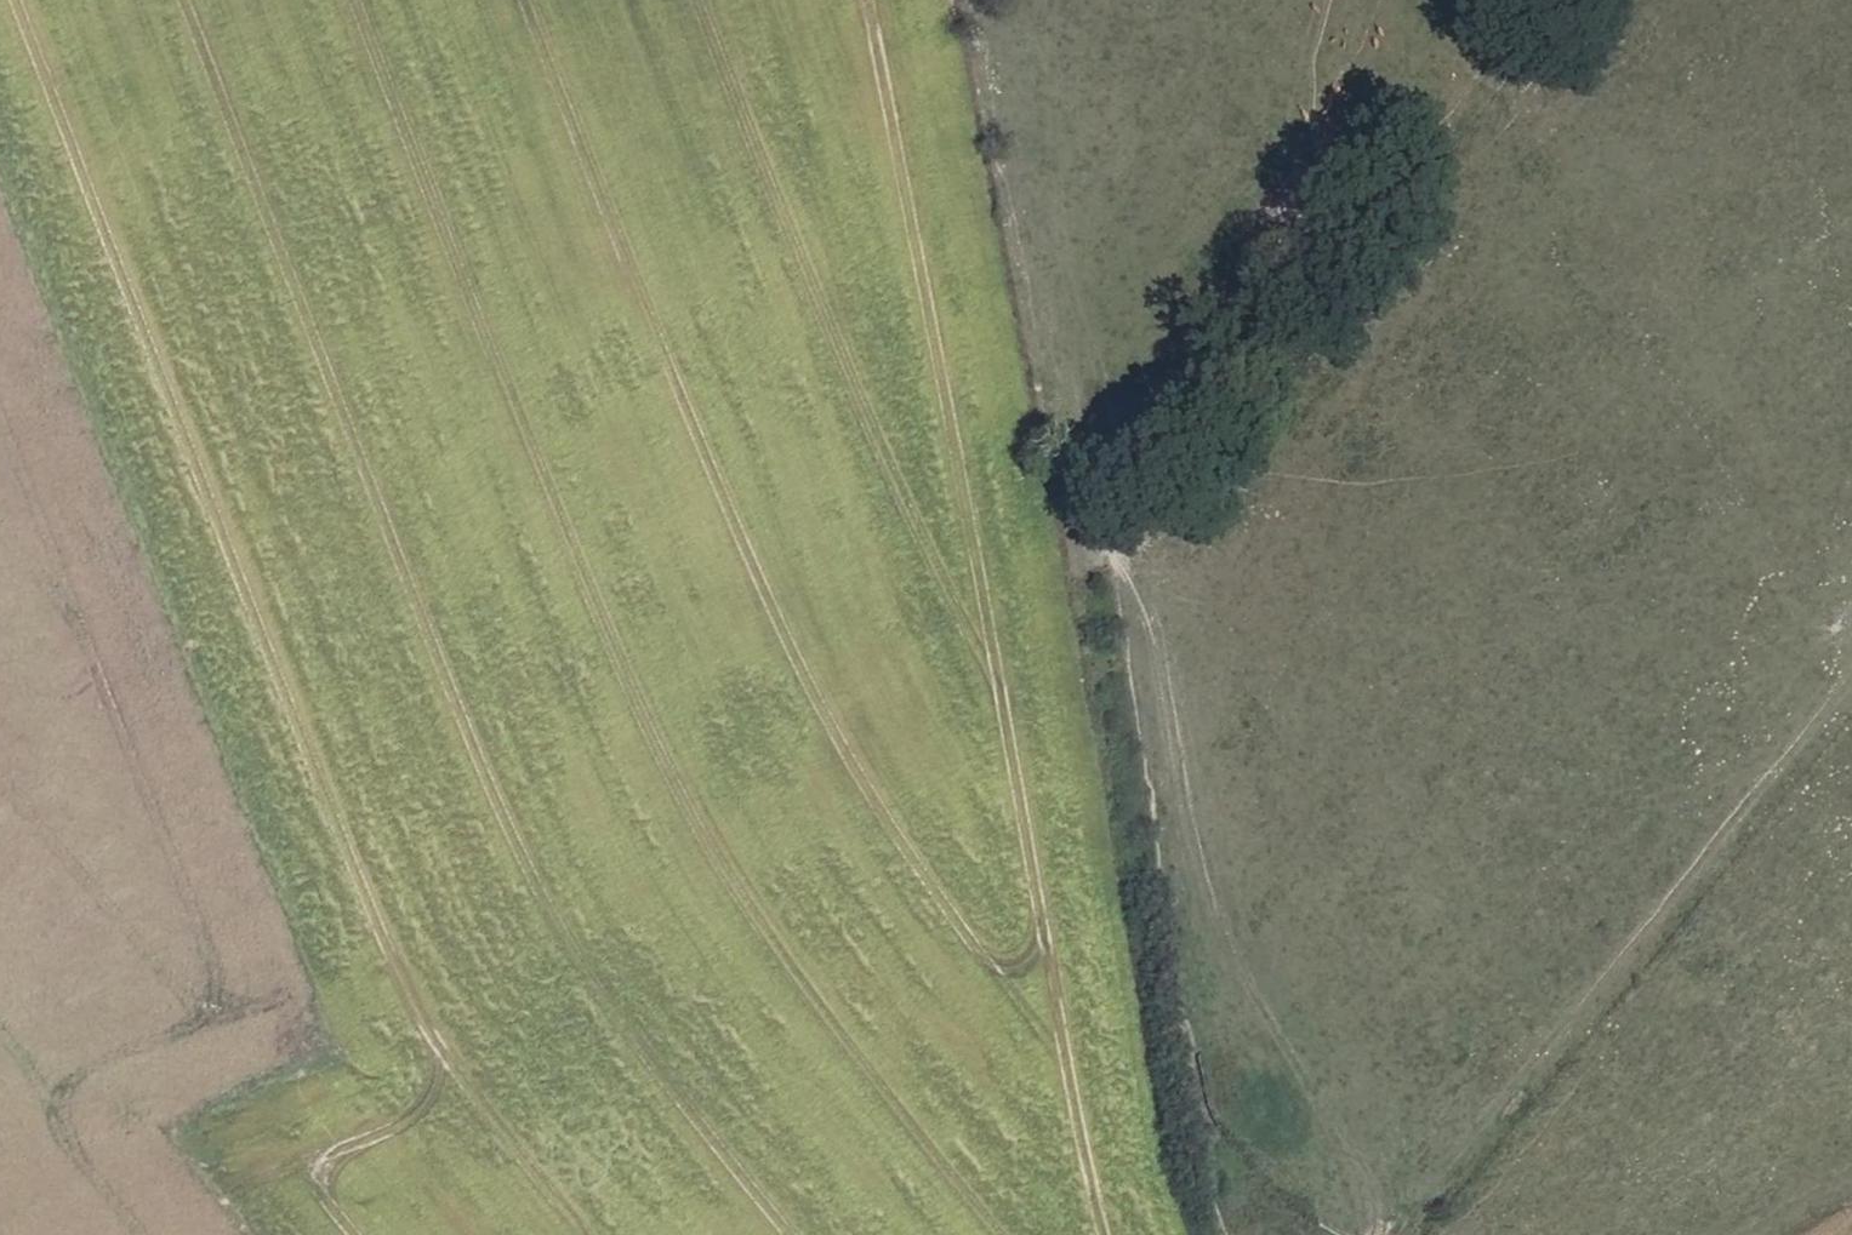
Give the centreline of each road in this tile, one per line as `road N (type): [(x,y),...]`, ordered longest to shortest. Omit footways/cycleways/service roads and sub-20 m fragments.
road 1 (track): [(1089,552),(1150,1023),(1200,1234)]

